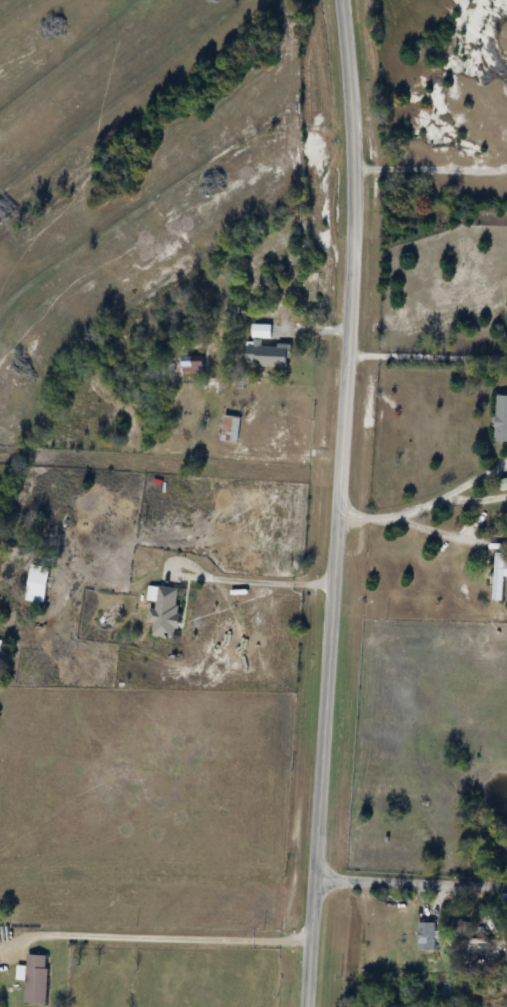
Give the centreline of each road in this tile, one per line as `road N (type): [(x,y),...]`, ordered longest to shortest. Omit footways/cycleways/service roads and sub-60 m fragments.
road 1 (secondary): [(341,0),(354,208),(308,1006)]
road 2 (residential): [(315,881),(506,886)]

